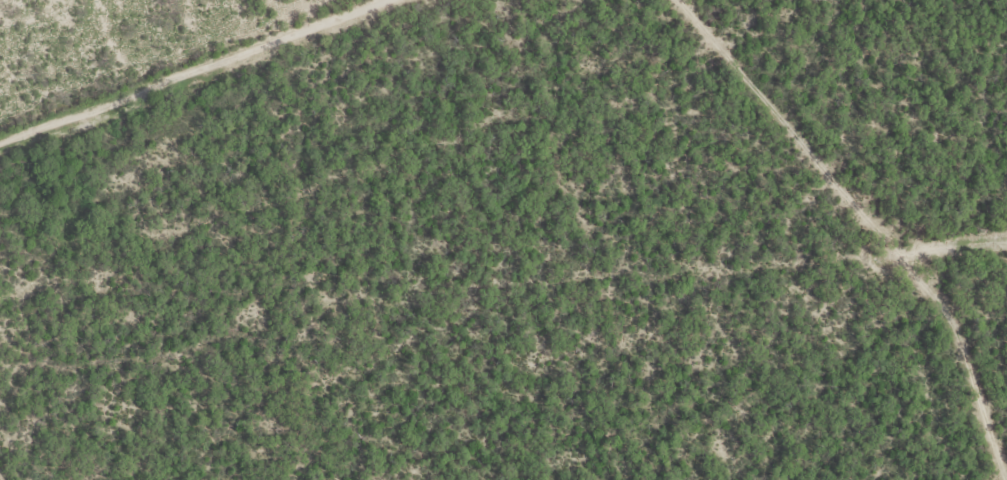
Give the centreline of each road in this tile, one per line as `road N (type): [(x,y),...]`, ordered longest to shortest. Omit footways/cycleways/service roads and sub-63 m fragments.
road 1 (residential): [(1006,463),(987,384),(917,267),(860,211),(687,0)]
road 2 (residential): [(0,140),(385,0)]

